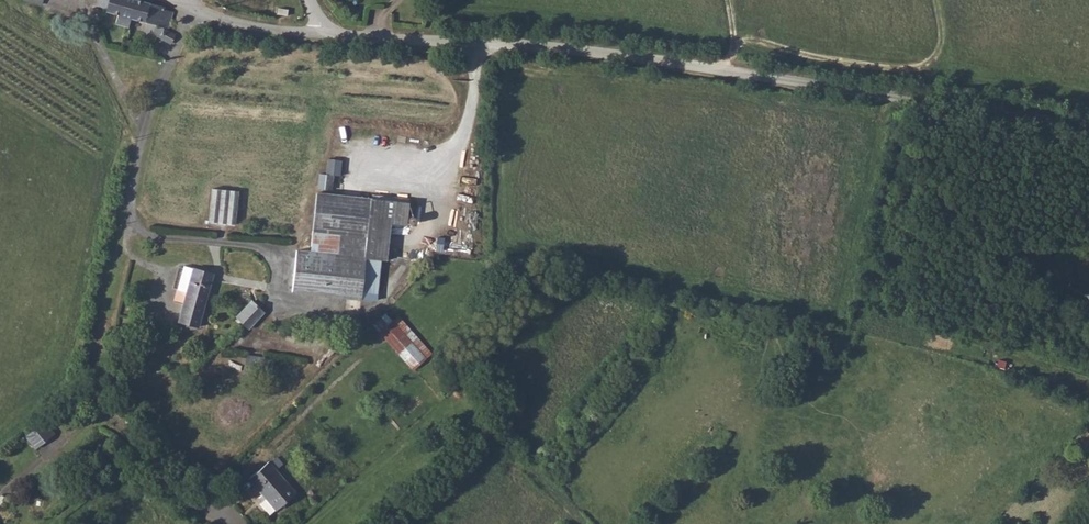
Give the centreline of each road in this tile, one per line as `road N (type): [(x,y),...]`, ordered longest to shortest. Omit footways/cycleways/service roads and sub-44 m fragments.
road 1 (unclassified): [(1088,126),(595,50),(329,35)]
road 2 (unclassified): [(189,9),(145,127),(130,197),(133,222),(149,236),(282,252),(277,304),(350,309)]
road 3 (residential): [(243,523),(214,519),(134,453),(72,436),(8,472)]
road 4 (unclassified): [(329,35),(189,9)]

